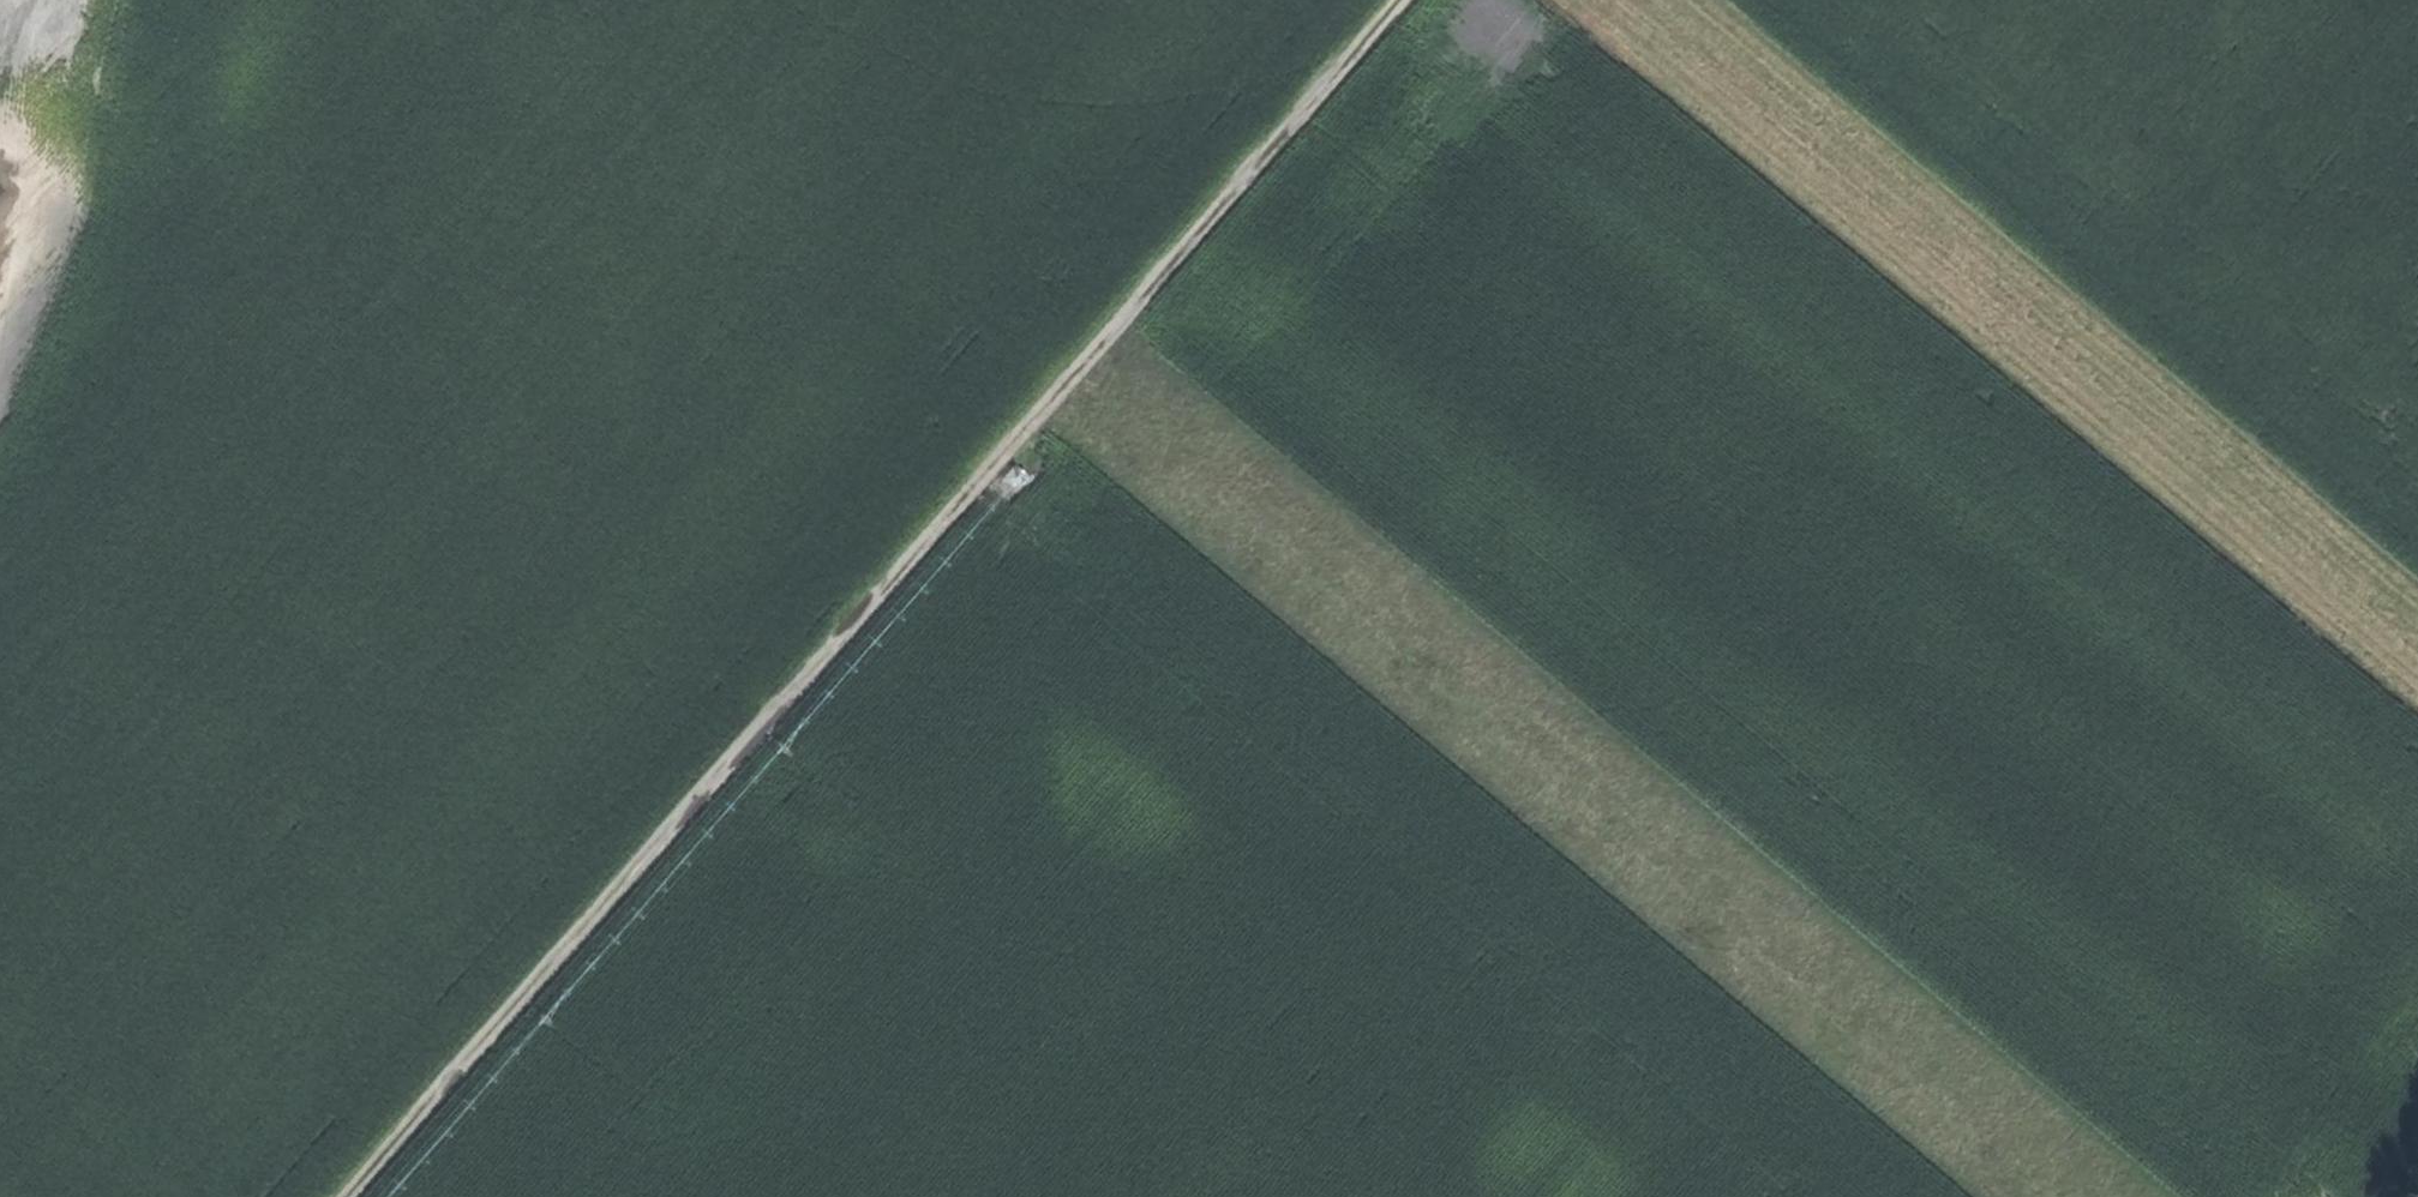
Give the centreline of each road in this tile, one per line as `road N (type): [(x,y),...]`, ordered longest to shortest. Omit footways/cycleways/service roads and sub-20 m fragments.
road 1 (track): [(356,1196),(1408,0)]

